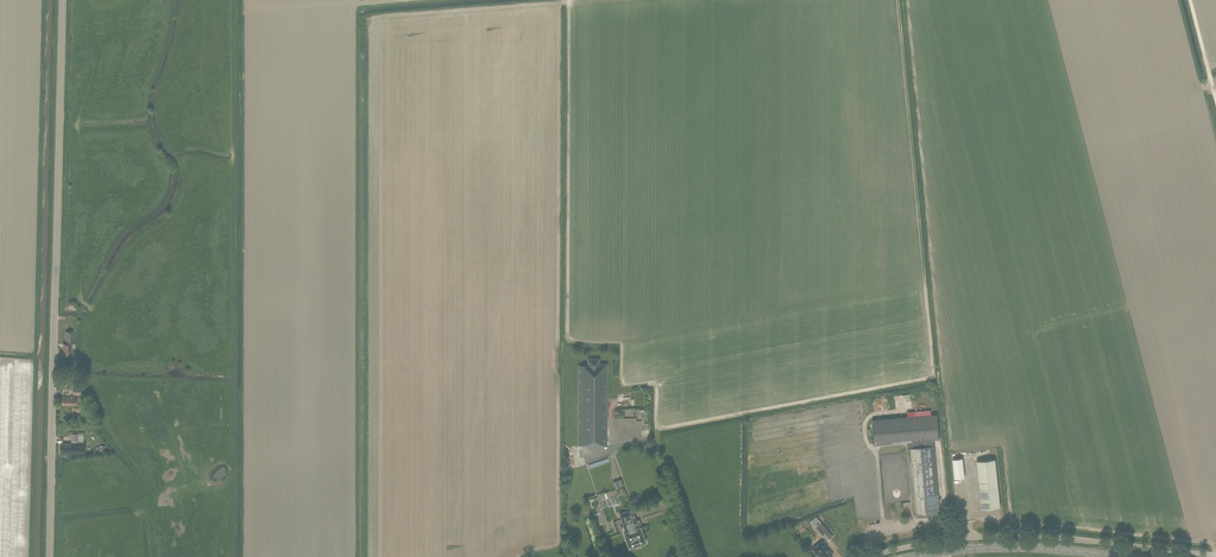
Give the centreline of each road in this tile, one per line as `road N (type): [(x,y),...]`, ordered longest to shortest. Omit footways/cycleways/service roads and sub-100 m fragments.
road 1 (unclassified): [(50,556),(63,0)]
road 2 (unclassified): [(868,556),(1015,536),(1215,556)]
road 3 (primary): [(1130,556),(1009,548),(919,556)]

